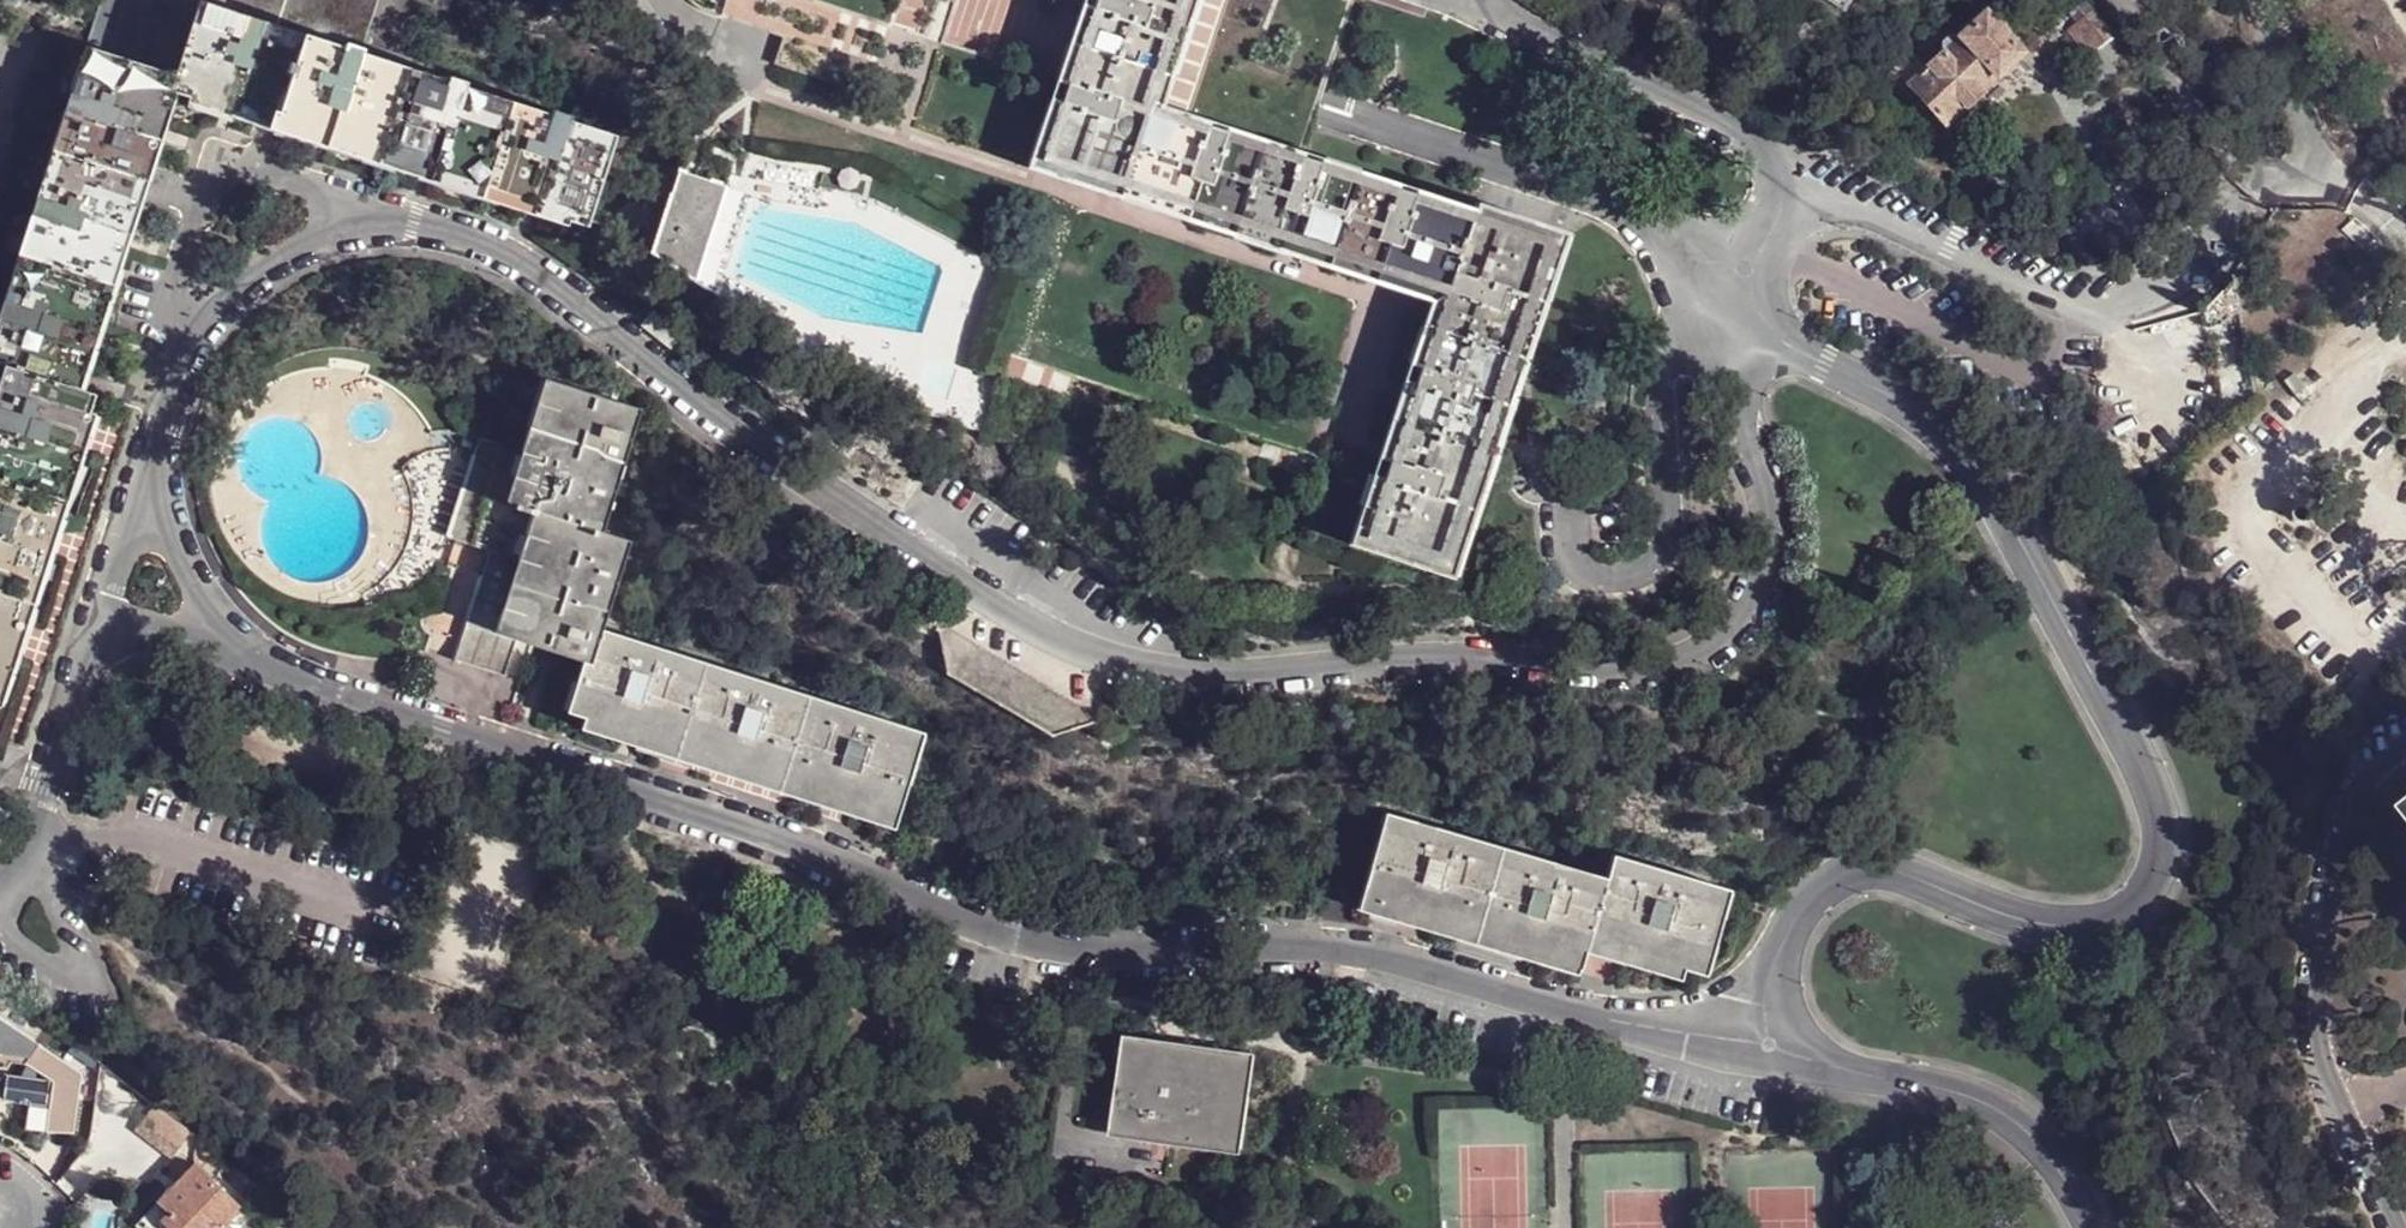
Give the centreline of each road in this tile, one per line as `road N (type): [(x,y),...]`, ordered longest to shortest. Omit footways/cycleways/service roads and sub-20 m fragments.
road 1 (unclassified): [(161,447),(199,335),(234,290),(306,246),(366,229),(417,229),(531,271),(898,535),(1035,629),(1087,652),(1193,676),(1500,659),(1693,666),(1742,622),(1772,567),(1767,498),(1743,431),(1742,399),(1772,340)]
road 2 (unclassified): [(1801,1059),(1580,1017),(1361,954),(1103,953),(990,936),(828,858),(240,653)]
road 3 (residential): [(1801,1059),(1784,1018),(1783,969),(1801,924),(1830,890),(1868,874),(1901,878),(2047,933),(2087,930),(2139,908),(2164,870),(2164,837),(2161,811),(1997,502),(1958,450),(1884,393),(1772,340)]
road 4 (unclassified): [(1787,186),(2098,307),(2182,283),(2261,175)]
road 5 (residential): [(2393,1227),(2330,1072),(2315,1003),(2347,804),(2370,768),(2405,742)]
road 6 (residential): [(1361,116),(1633,210),(1745,269)]
road 7 (residential): [(2087,1227),(2033,1140),(1985,1105),(1801,1059)]
road 8 (residential): [(1787,186),(1749,138),(1509,15),(1502,0)]
road 9 (unclassified): [(92,671),(52,837),(0,889)]
road 10 (residential): [(92,671),(161,447)]
road 11 (residential): [(2117,0),(2225,149),(2261,175)]
road 12 (unclassified): [(240,653),(190,573),(162,485),(161,447)]
road 13 (residential): [(2314,177),(2308,134),(2260,39),(2264,0)]
road 14 (unclassified): [(240,653),(143,632),(107,647),(92,671)]

